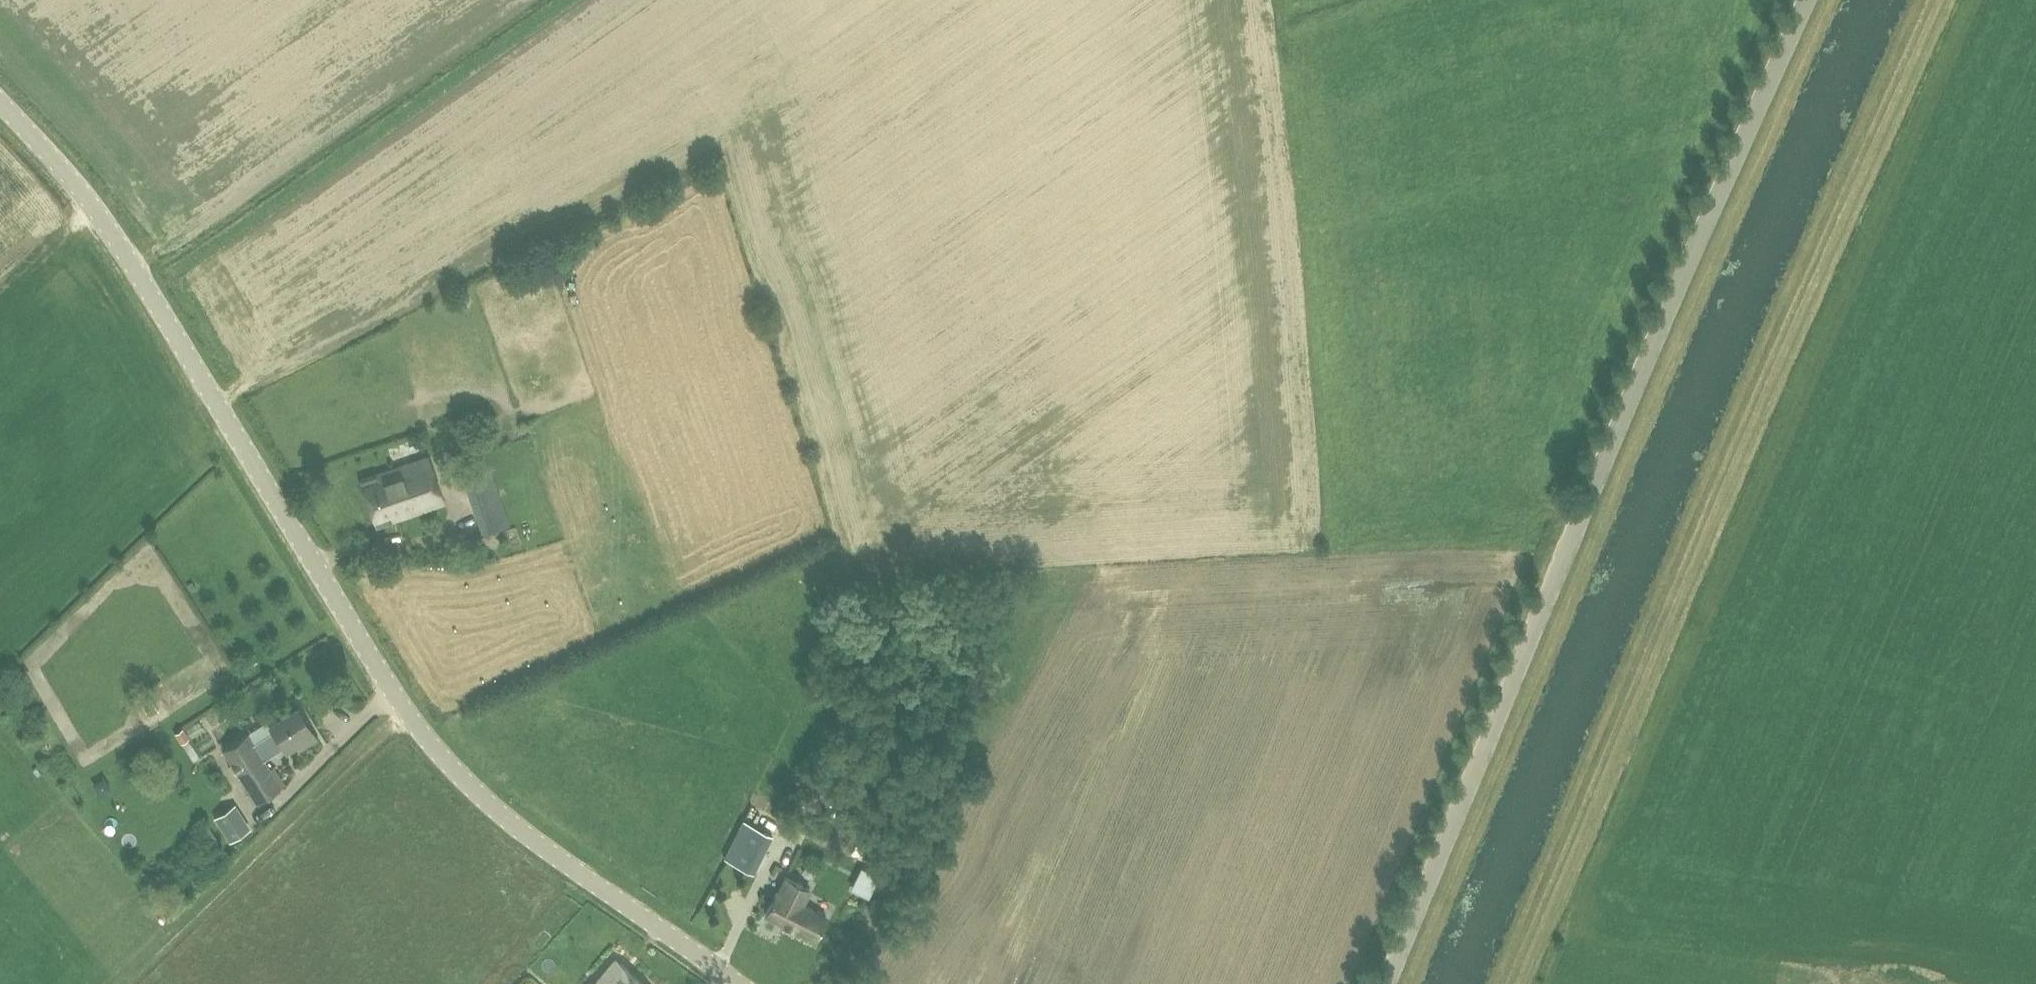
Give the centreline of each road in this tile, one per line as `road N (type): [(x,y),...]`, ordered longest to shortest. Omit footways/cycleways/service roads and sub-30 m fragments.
road 1 (tertiary): [(742,983),(510,824),(458,771),(387,678),(92,199),(0,102)]
road 2 (track): [(1513,983),(1938,0)]
road 3 (tertiary): [(1385,983),(1803,0)]

